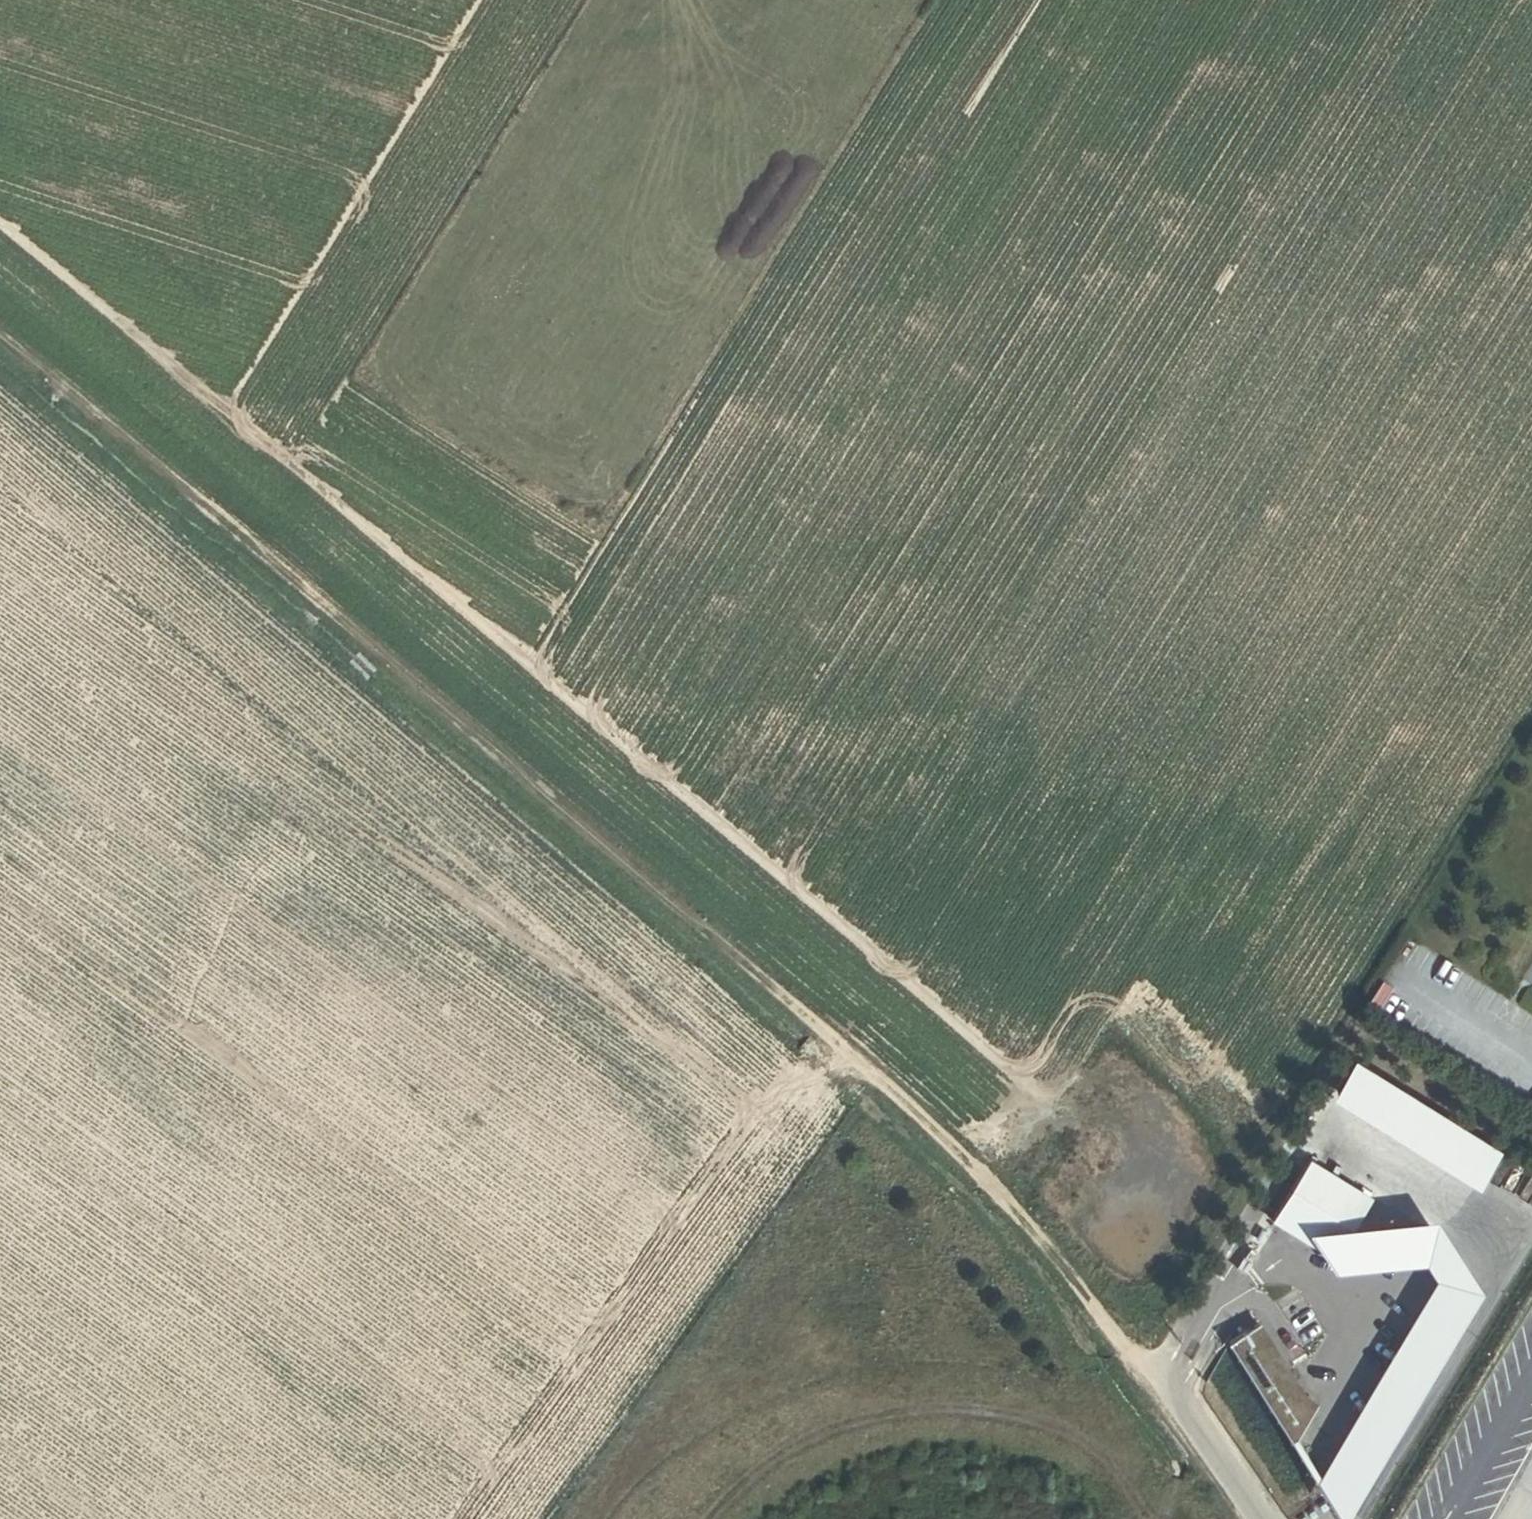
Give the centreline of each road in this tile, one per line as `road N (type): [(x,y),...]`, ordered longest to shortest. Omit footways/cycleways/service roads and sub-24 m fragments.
road 1 (track): [(0,338),(867,1073),(1044,1245),(1129,1358)]
road 2 (unclassified): [(1259,1518),(1171,1390),(1129,1358)]

